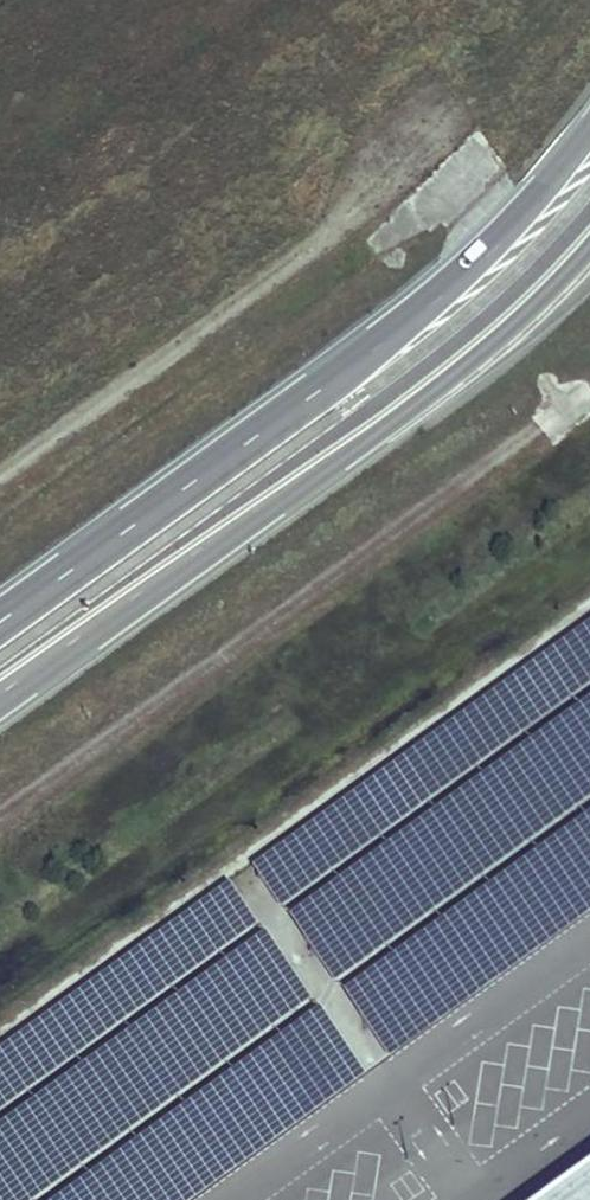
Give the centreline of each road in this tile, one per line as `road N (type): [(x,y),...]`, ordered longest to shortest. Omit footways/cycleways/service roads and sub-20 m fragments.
road 1 (secondary): [(589,133),(440,299),(0,622)]
road 2 (secondary): [(0,695),(382,418),(589,243)]

